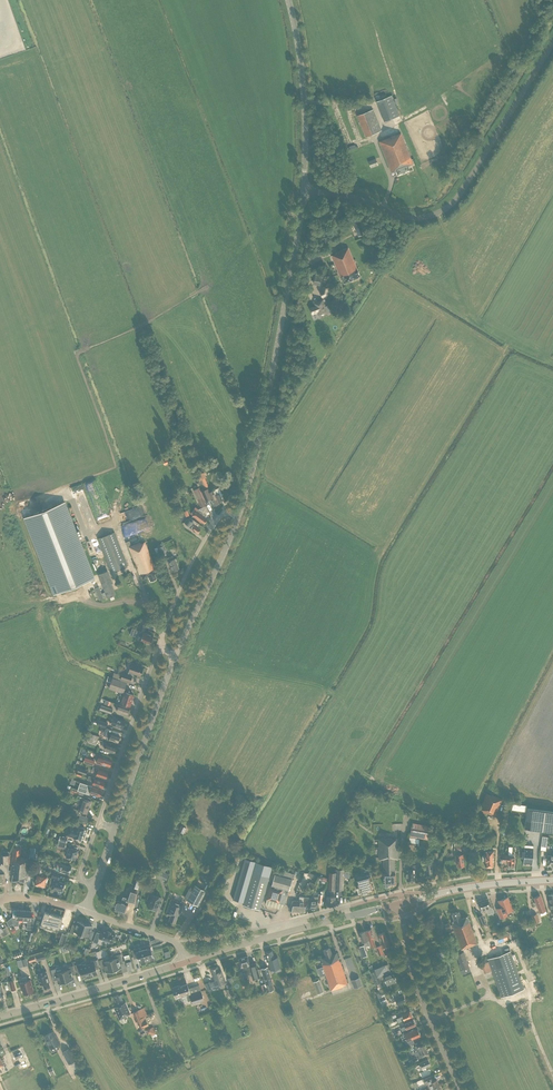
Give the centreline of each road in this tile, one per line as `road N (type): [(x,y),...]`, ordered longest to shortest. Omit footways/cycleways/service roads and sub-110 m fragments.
road 1 (unclassified): [(306,192),(410,219),(448,206),(552,46)]
road 2 (unclassified): [(239,515),(306,192)]
road 3 (secondary): [(185,962),(399,904)]
road 4 (unclassified): [(461,1089),(419,991),(399,904)]
road 5 (secondary): [(0,1018),(185,962)]
road 6 (unclassified): [(306,192),(303,71),(290,0)]
road 7 (residential): [(98,823),(159,646)]
road 8 (unclassified): [(114,830),(174,660)]
road 9 (residential): [(159,646),(214,524),(225,513),(239,515)]
road 10 (unclassified): [(174,660),(239,515)]
road 11 (secondary): [(399,904),(552,880)]

